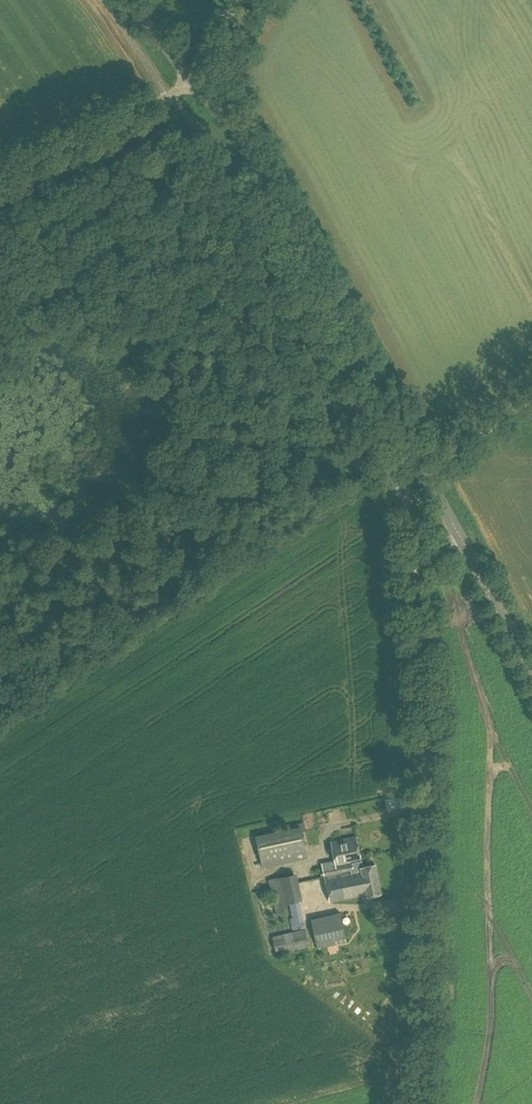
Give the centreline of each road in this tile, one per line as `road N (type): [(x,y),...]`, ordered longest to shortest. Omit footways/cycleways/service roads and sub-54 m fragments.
road 1 (unclassified): [(410,1103),(425,1004),(423,722),(413,580),(418,563),(457,535)]
road 2 (tertiary): [(421,468),(251,156),(197,83)]
road 3 (unclassified): [(0,178),(197,83)]
road 4 (tertiary): [(531,674),(457,535)]

